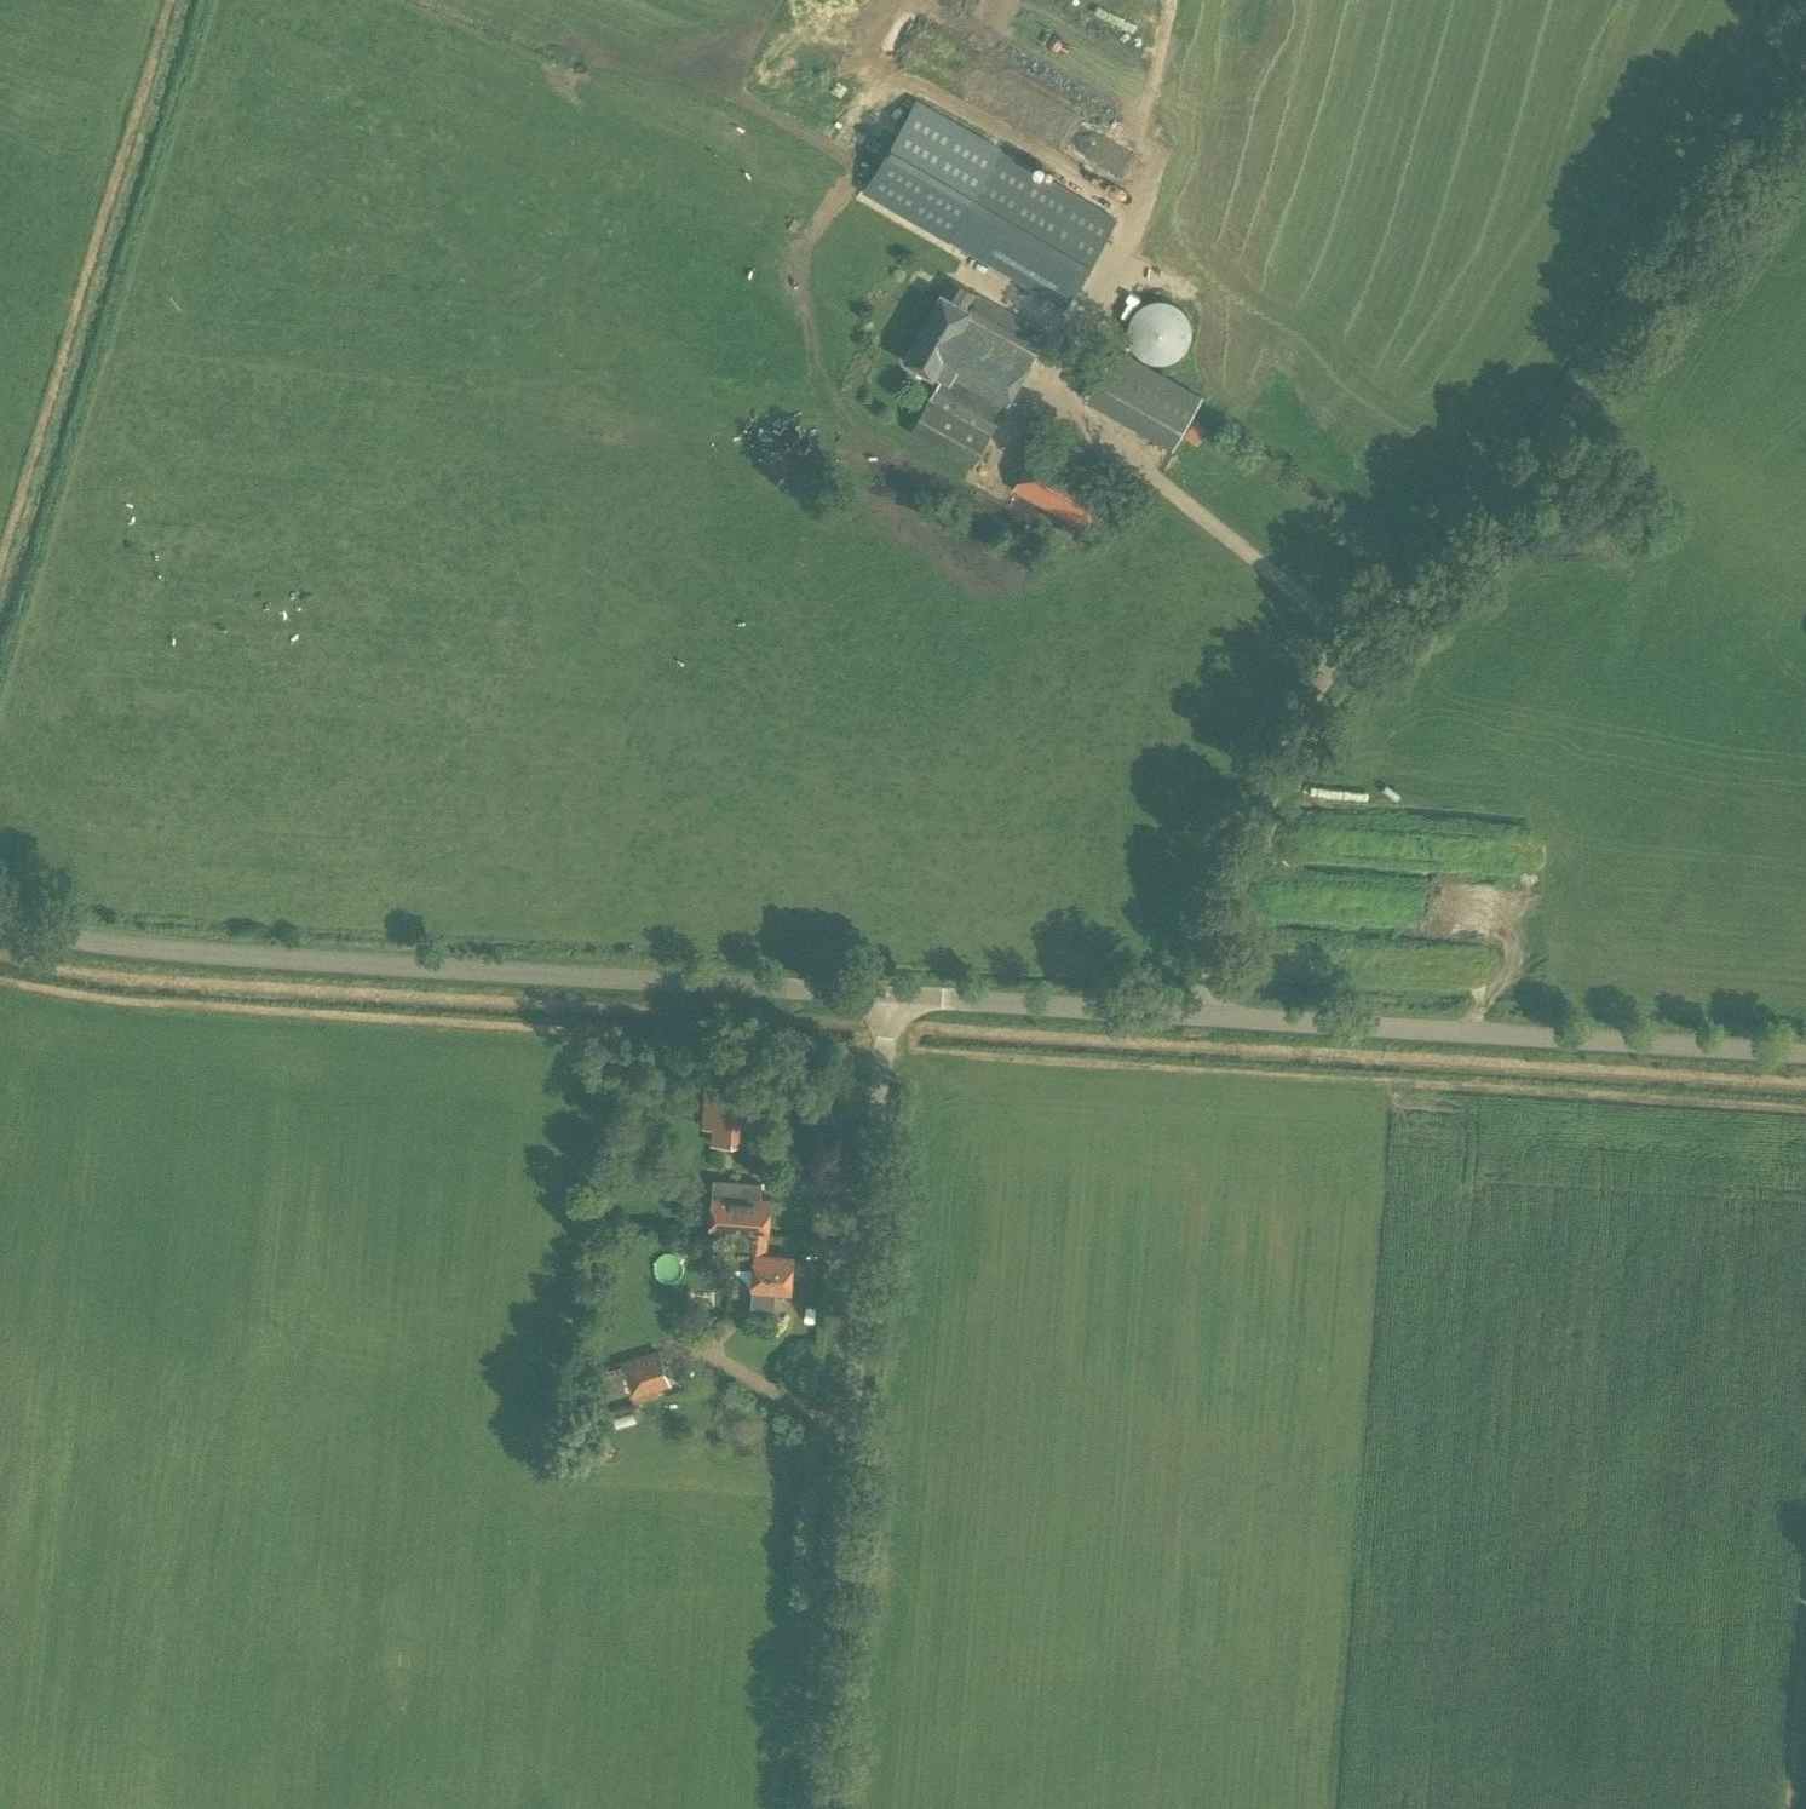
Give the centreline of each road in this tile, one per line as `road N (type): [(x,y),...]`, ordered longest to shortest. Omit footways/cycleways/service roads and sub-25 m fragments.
road 1 (unclassified): [(1196,1015),(1266,796),(1322,671),(1339,648),(1465,549),(1530,472),(1727,175),(1805,38)]
road 2 (unclassified): [(887,996),(175,951),(0,923)]
road 3 (unclassified): [(822,1808),(887,996)]
road 4 (unclassified): [(1805,1054),(1196,1015)]
road 5 (unclassified): [(1196,1015),(887,996)]

